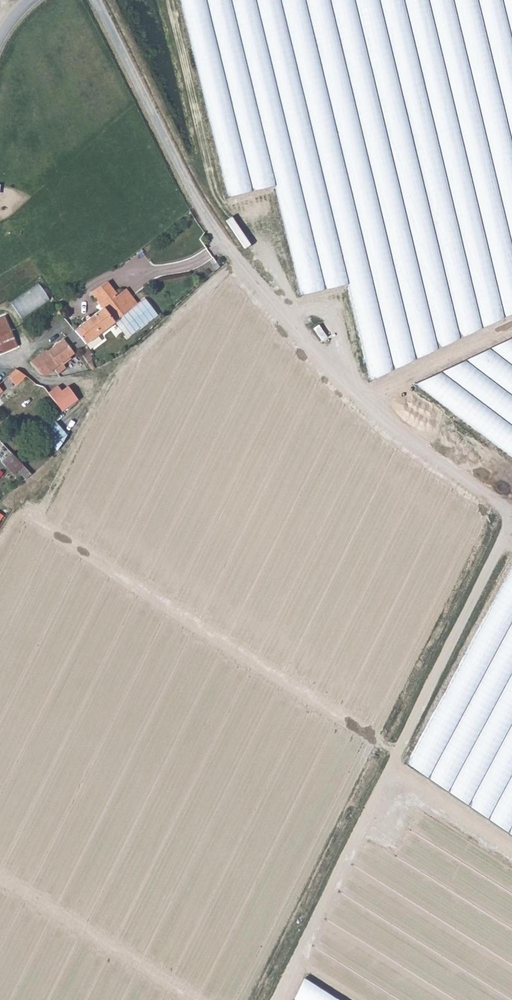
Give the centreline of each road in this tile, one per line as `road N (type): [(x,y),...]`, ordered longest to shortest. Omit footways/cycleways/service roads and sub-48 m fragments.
road 1 (unclassified): [(96,0),(200,206),(243,269),(329,366),(511,522)]
road 2 (track): [(503,516),(264,999)]

